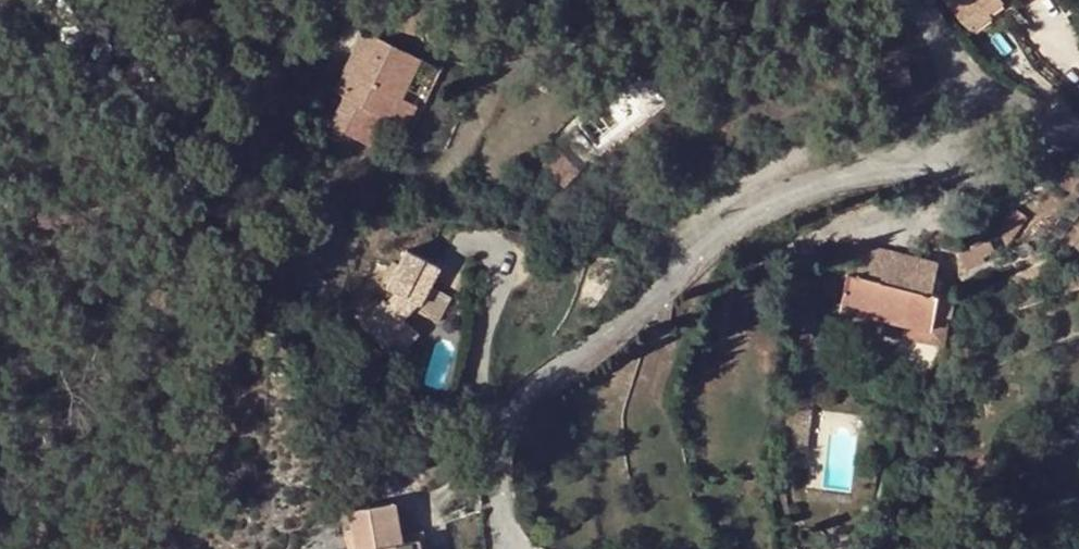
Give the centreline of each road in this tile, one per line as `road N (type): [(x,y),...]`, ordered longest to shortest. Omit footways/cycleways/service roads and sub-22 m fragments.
road 1 (residential): [(512,548),(497,466),(548,386),(650,327),(683,238),(762,184),(893,158),(975,132)]
road 2 (residential): [(975,132),(959,71),(909,0)]

